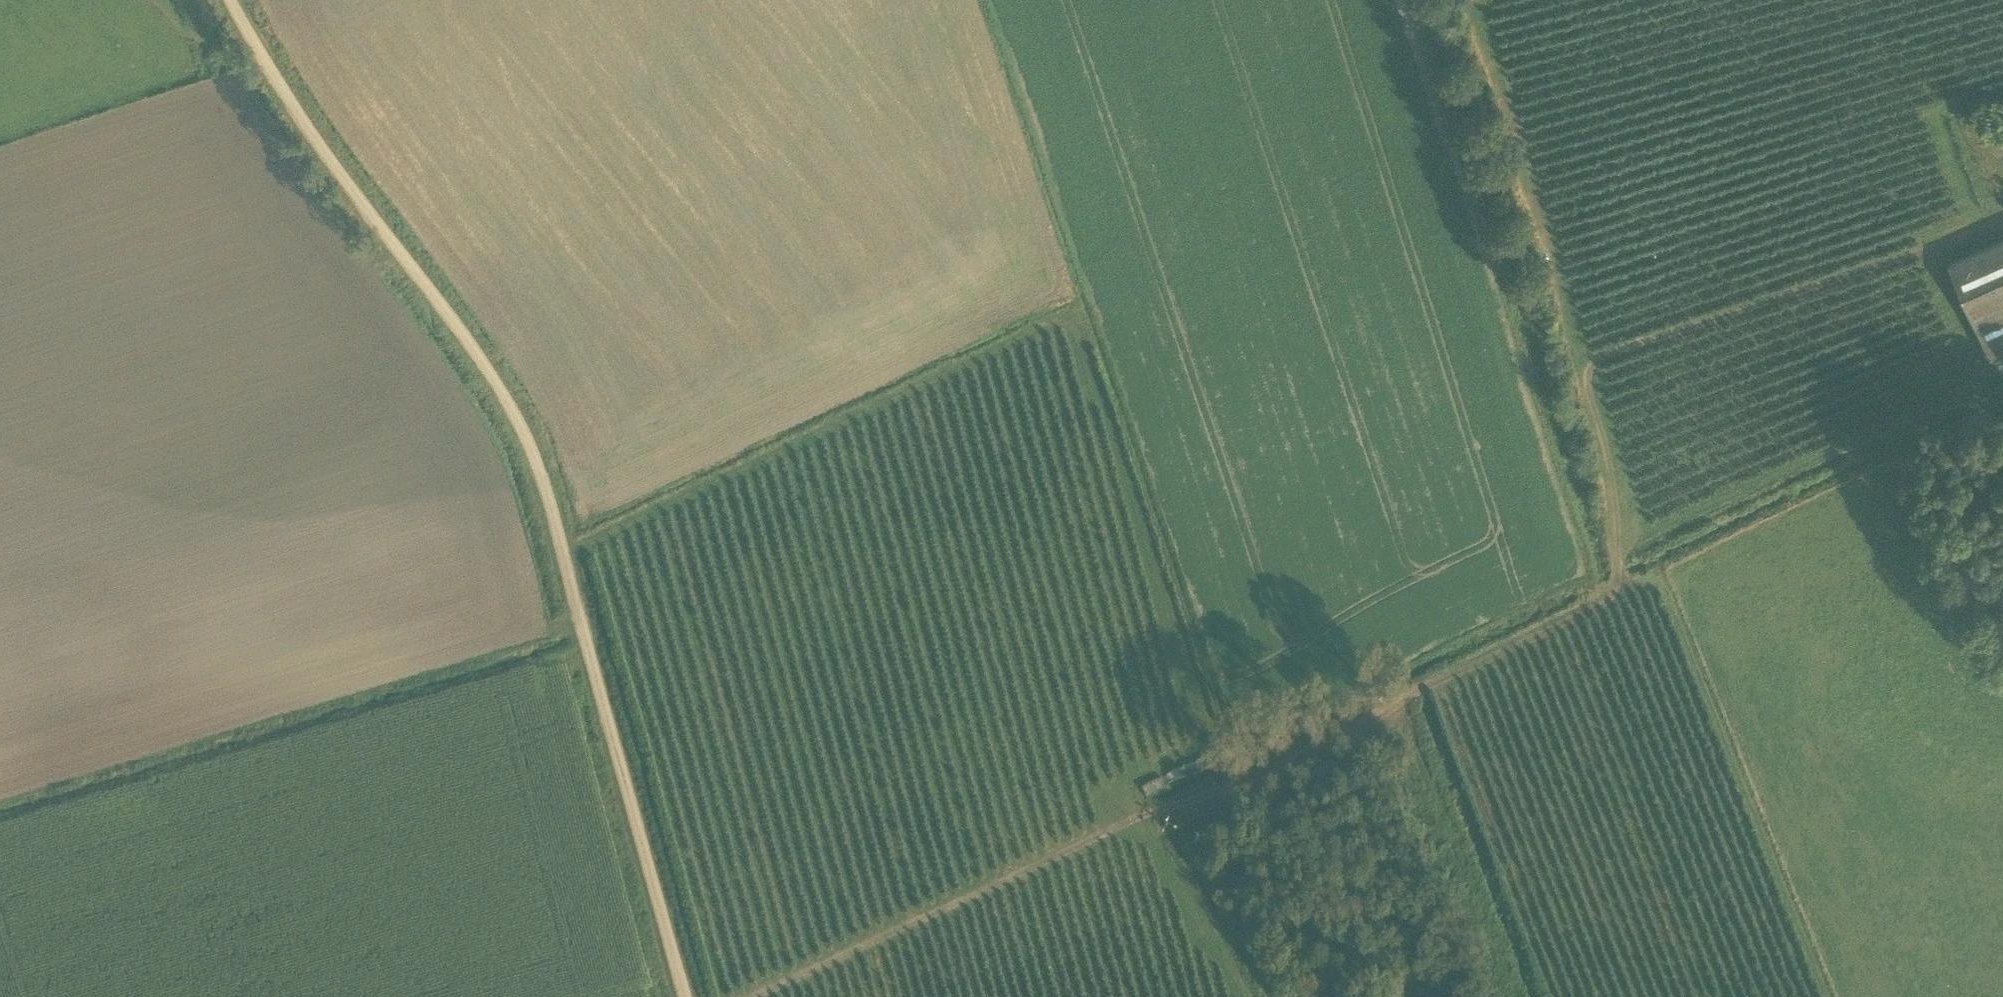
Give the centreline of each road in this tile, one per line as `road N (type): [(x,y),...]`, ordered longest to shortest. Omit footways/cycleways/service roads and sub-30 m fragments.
road 1 (track): [(684,996),(545,484),(511,409),(313,135),(235,0)]

